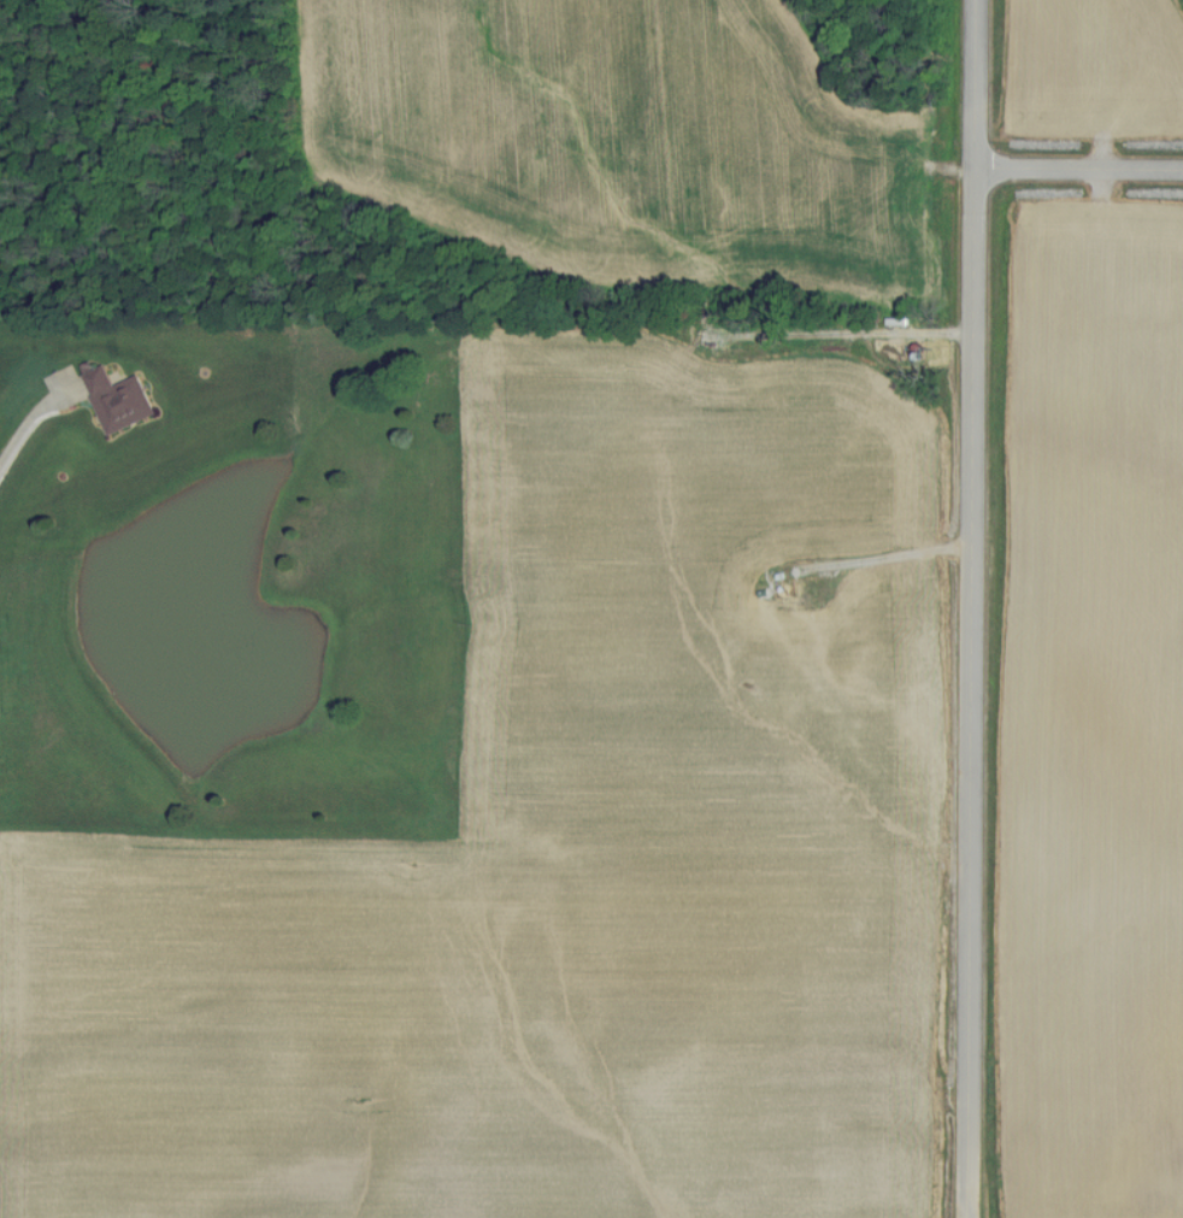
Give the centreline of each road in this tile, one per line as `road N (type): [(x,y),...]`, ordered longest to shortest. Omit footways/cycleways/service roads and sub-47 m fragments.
road 1 (residential): [(962,1217),(980,0)]
road 2 (residential): [(1182,168),(982,166)]

